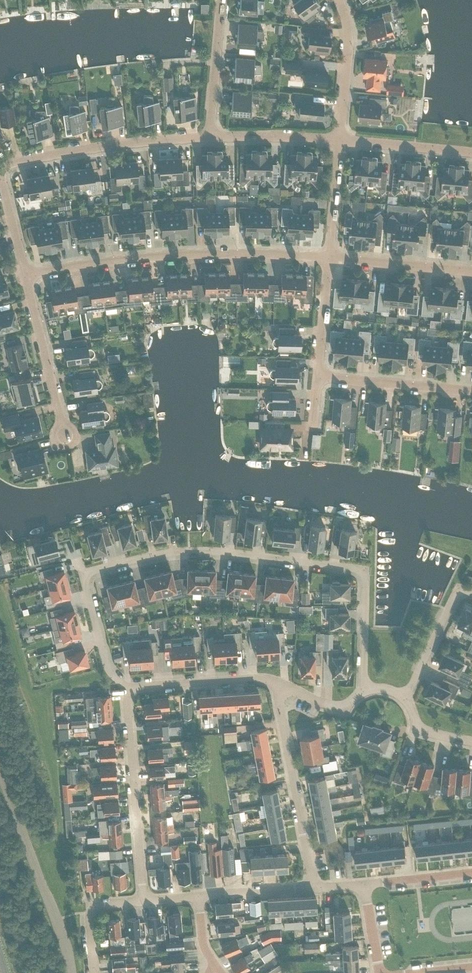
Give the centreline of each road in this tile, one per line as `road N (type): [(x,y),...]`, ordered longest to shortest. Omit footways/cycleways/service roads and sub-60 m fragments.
road 1 (residential): [(126,687),(106,666),(85,576),(149,556),(199,551),(361,572),(366,689)]
road 2 (residential): [(330,258),(184,257),(24,278)]
road 3 (residential): [(0,178),(11,166),(64,156),(210,140)]
road 4 (residential): [(144,901),(126,687)]
road 5 (unclassified): [(72,972),(0,772)]
road 6 (residential): [(313,888),(280,707),(283,685)]
road 7 (residential): [(283,685),(257,678),(126,687)]
road 8 (residential): [(63,431),(24,278)]
road 9 (residential): [(471,392),(318,378)]
road 10 (residential): [(339,141),(348,36),(339,0)]
road 11 (residential): [(471,271),(330,258)]
road 12 (residential): [(210,140),(221,0)]
road 13 (residential): [(339,141),(471,154)]
road 14 (residential): [(404,698),(455,594),(471,591)]
road 15 (residential): [(210,140),(339,141)]
road 16 (residential): [(318,378),(330,258)]

